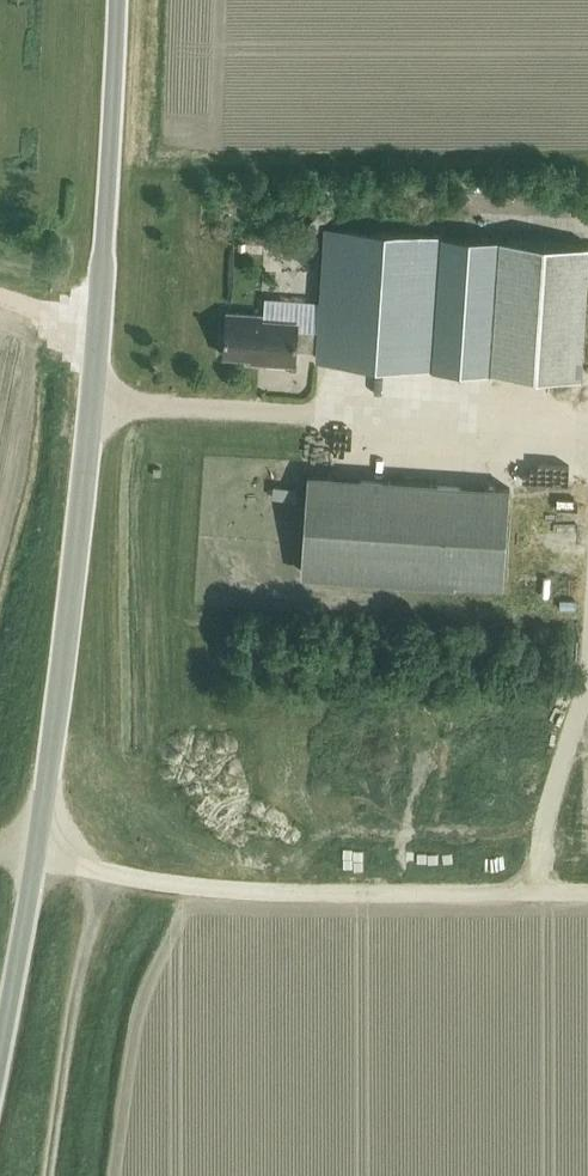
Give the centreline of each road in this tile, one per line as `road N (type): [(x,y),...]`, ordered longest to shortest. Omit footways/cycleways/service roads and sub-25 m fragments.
road 1 (unclassified): [(0,1041),(36,848),(92,407),(112,0)]
road 2 (track): [(49,1175),(87,890),(51,853),(0,851)]

